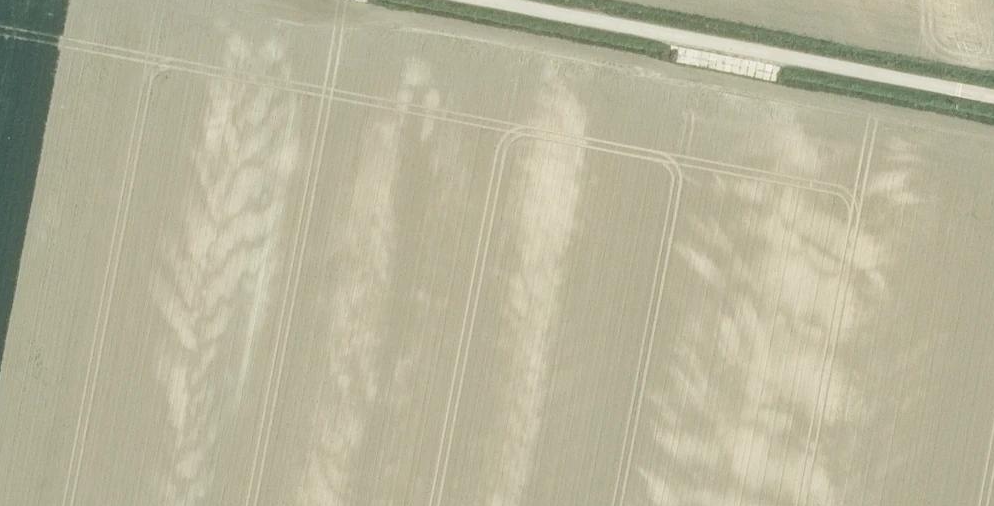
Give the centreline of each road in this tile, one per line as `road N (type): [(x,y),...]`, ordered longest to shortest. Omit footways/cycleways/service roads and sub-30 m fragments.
road 1 (unclassified): [(993,95),(496,0)]

